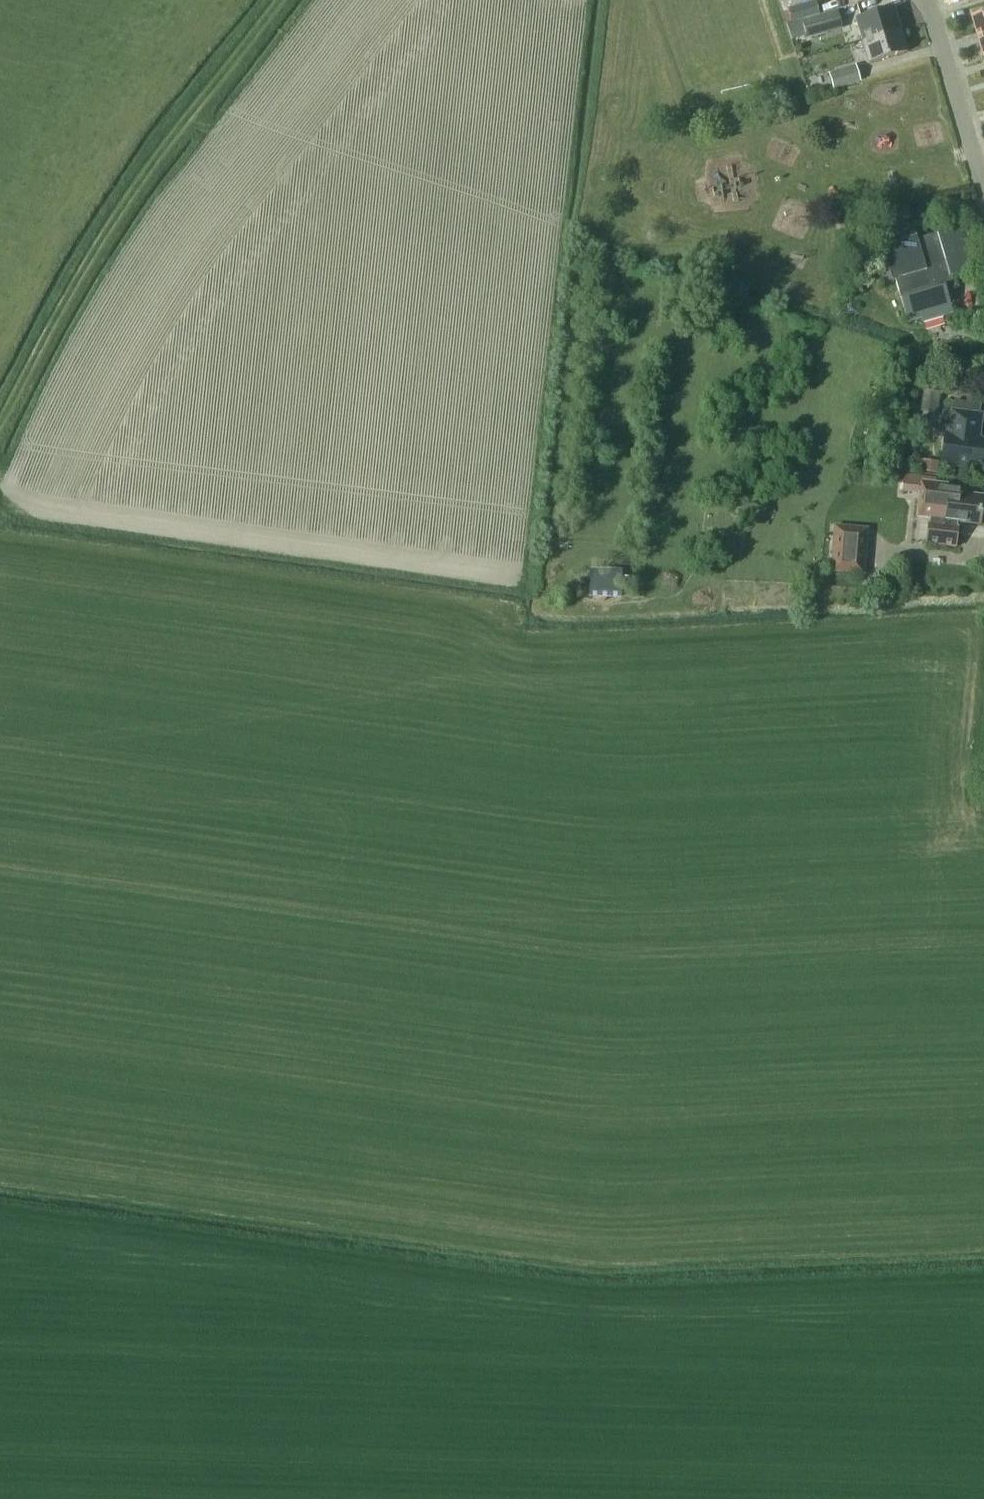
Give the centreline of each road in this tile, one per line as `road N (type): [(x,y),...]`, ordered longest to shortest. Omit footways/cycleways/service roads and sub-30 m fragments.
road 1 (residential): [(983,183),(925,0)]

